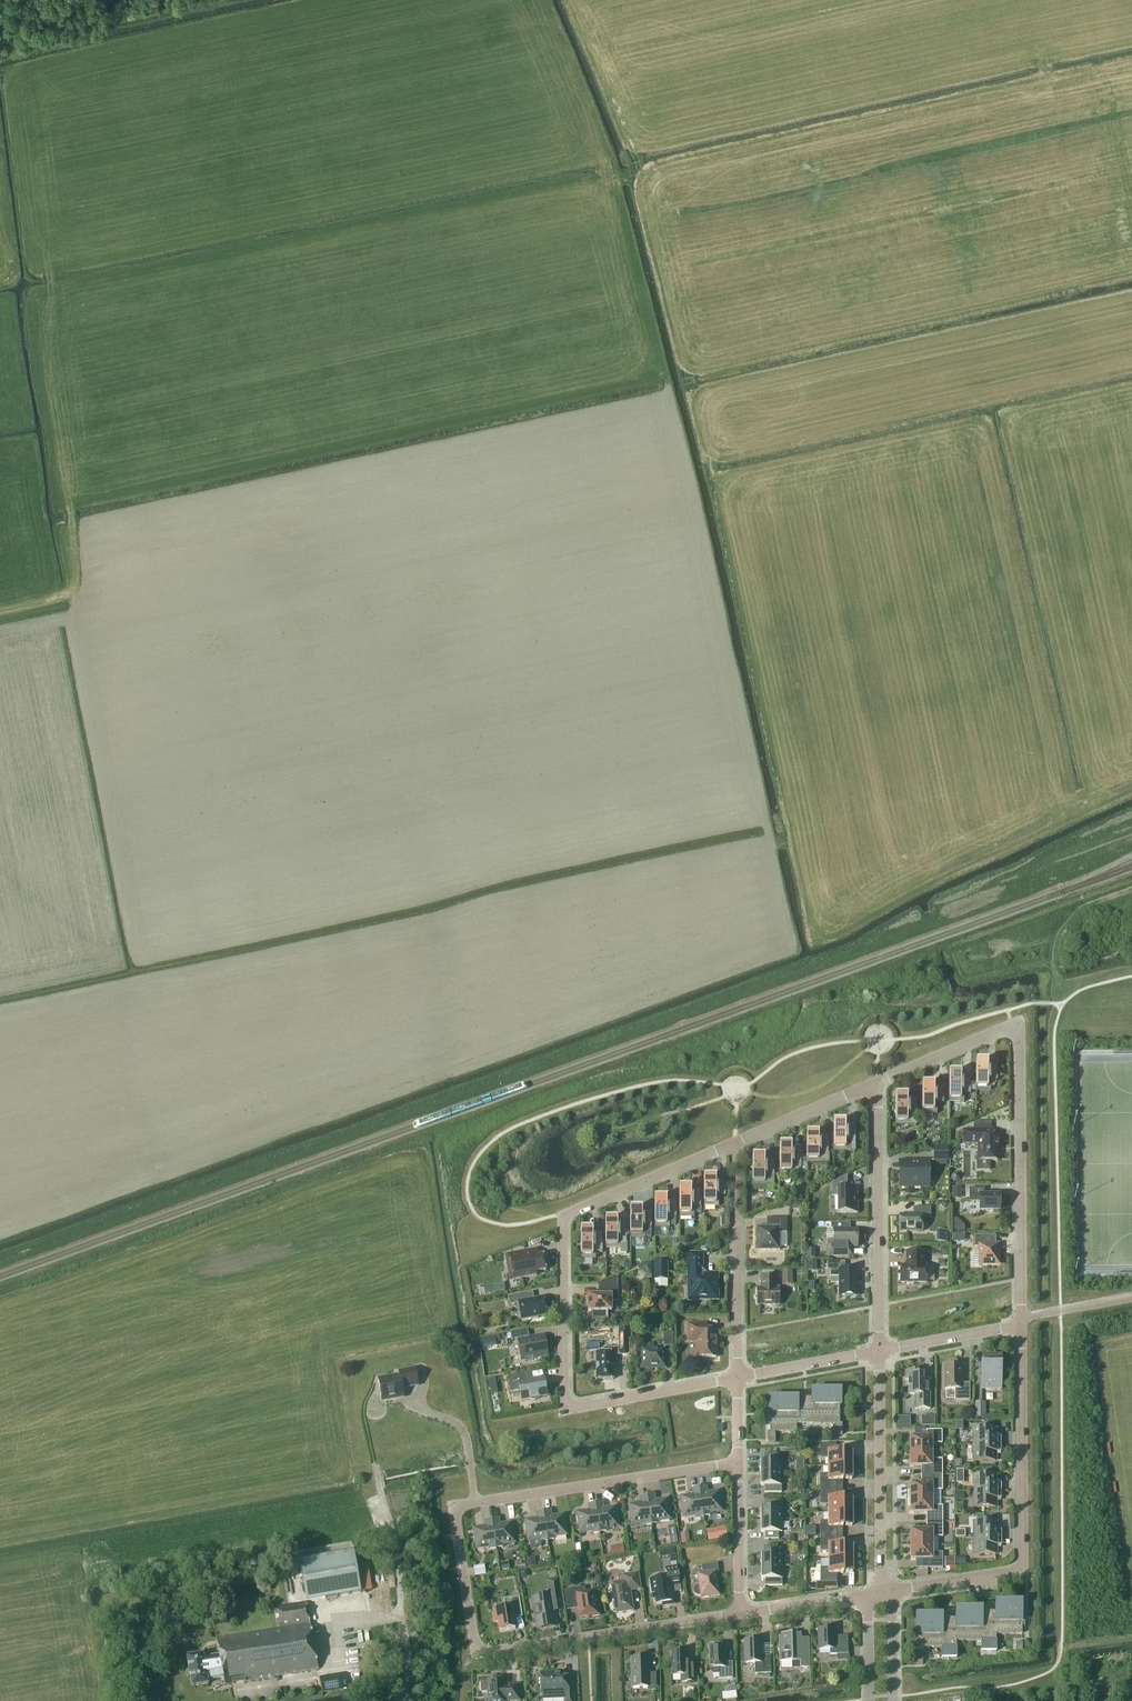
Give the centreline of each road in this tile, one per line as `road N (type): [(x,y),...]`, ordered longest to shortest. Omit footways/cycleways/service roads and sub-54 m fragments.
road 1 (residential): [(571,1408),(564,1401),(567,1215),(878,1087)]
road 2 (track): [(1131,64),(632,176)]
road 3 (residential): [(461,1504),(455,1512),(474,1648),(484,1654),(739,1613)]
road 4 (residential): [(897,1588),(1019,1568),(1021,1323)]
road 5 (residential): [(1021,1323),(1016,1030)]
road 6 (residential): [(461,1504),(738,1461)]
road 7 (unclassified): [(879,1352),(878,1087)]
road 8 (unclassified): [(885,1591),(879,1352)]
road 9 (unclassified): [(571,1408),(737,1378)]
road 10 (residential): [(737,1378),(736,1218)]
road 11 (residential): [(878,1087),(1011,1024),(1016,1030)]
road 12 (residential): [(739,1613),(738,1461)]
road 13 (unclassified): [(879,1352),(1021,1323)]
road 14 (unclassified): [(737,1378),(879,1352)]
road 15 (residential): [(739,1613),(865,1596)]

